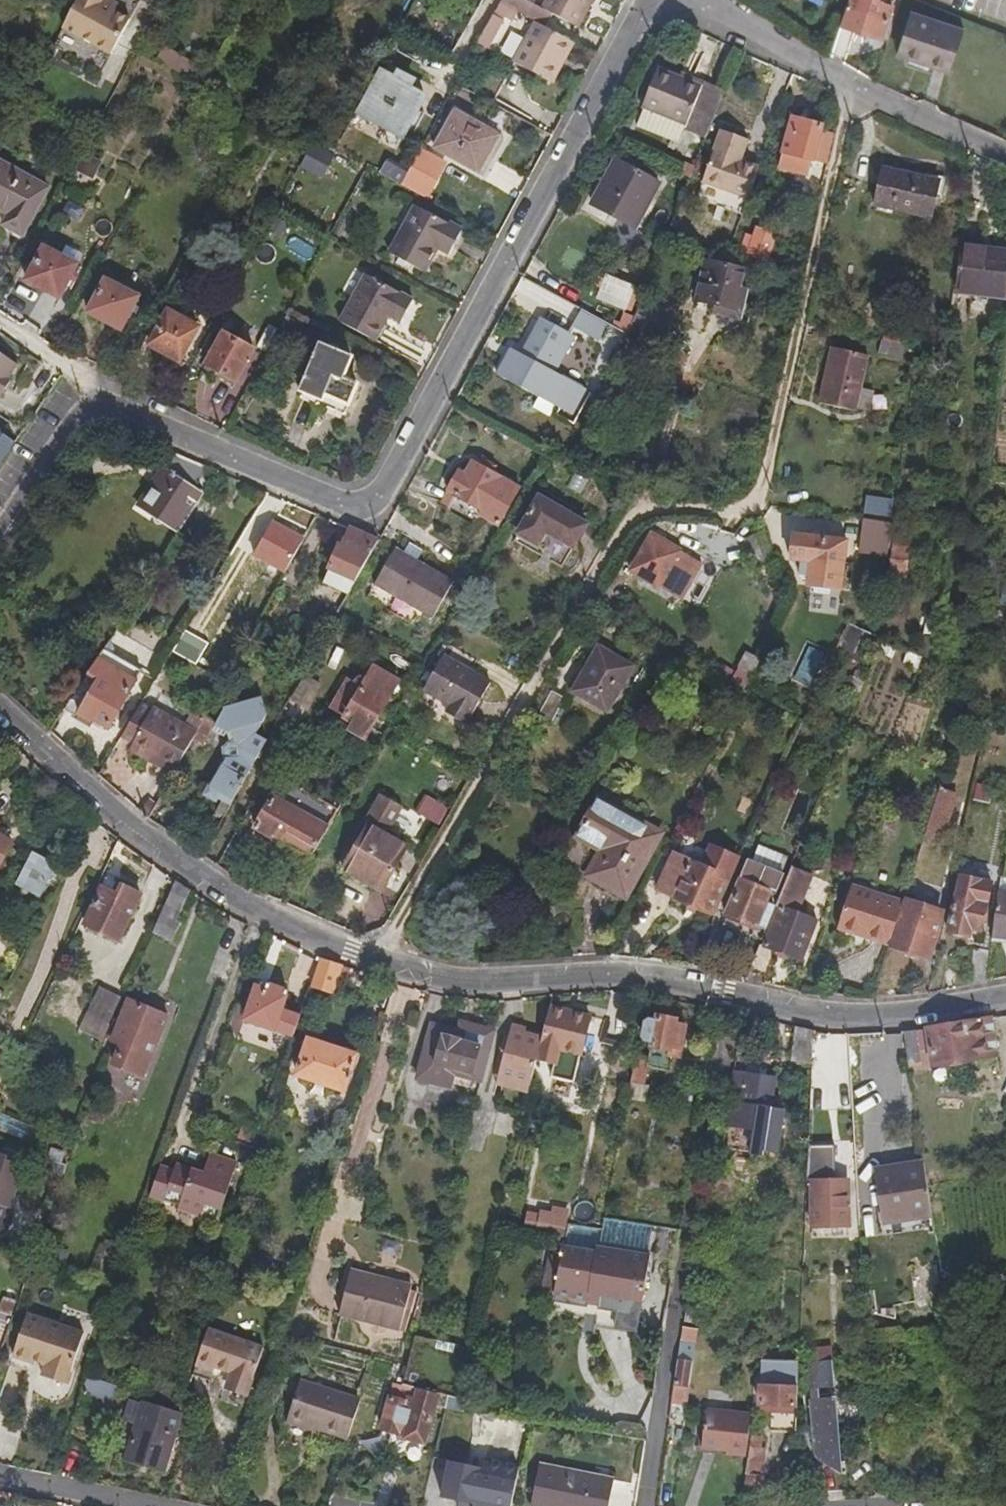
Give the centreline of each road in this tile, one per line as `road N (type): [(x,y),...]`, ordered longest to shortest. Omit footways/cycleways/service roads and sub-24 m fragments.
road 1 (residential): [(0,722),(151,851),(267,923),(371,961),(474,986),(614,977),(868,1019),(1005,997)]
road 2 (track): [(371,961),(636,507),(757,514),(850,87)]
road 3 (residential): [(650,0),(382,493),(348,504),(123,406),(96,404)]
road 4 (track): [(648,1505),(728,992)]
road 5 (residential): [(1005,158),(850,87),(704,0)]
road 6 (residential): [(96,404),(69,429),(0,532)]
road 7 (residential): [(0,1473),(146,1505)]
road 8 (residential): [(96,404),(65,368),(0,324)]

